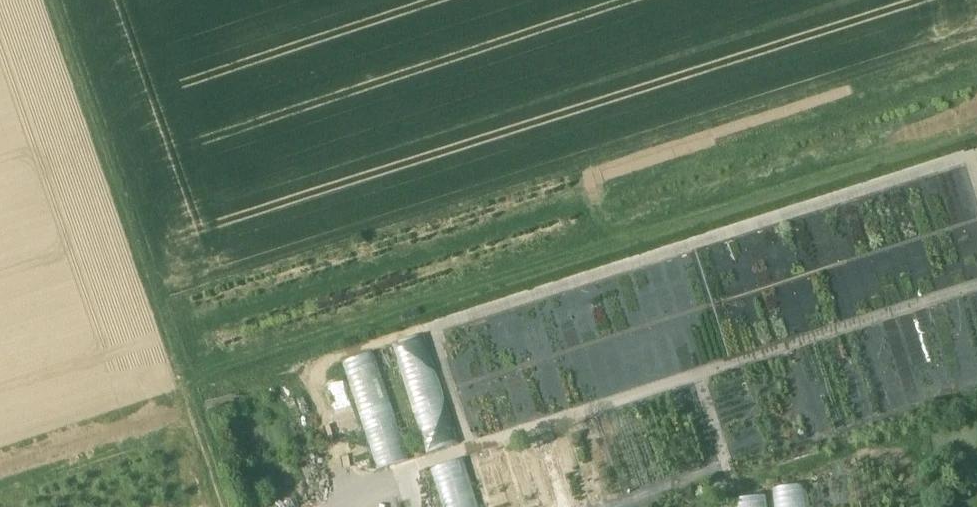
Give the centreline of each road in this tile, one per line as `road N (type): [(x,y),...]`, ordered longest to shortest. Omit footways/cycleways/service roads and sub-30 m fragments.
road 1 (track): [(54,0),(226,506)]

